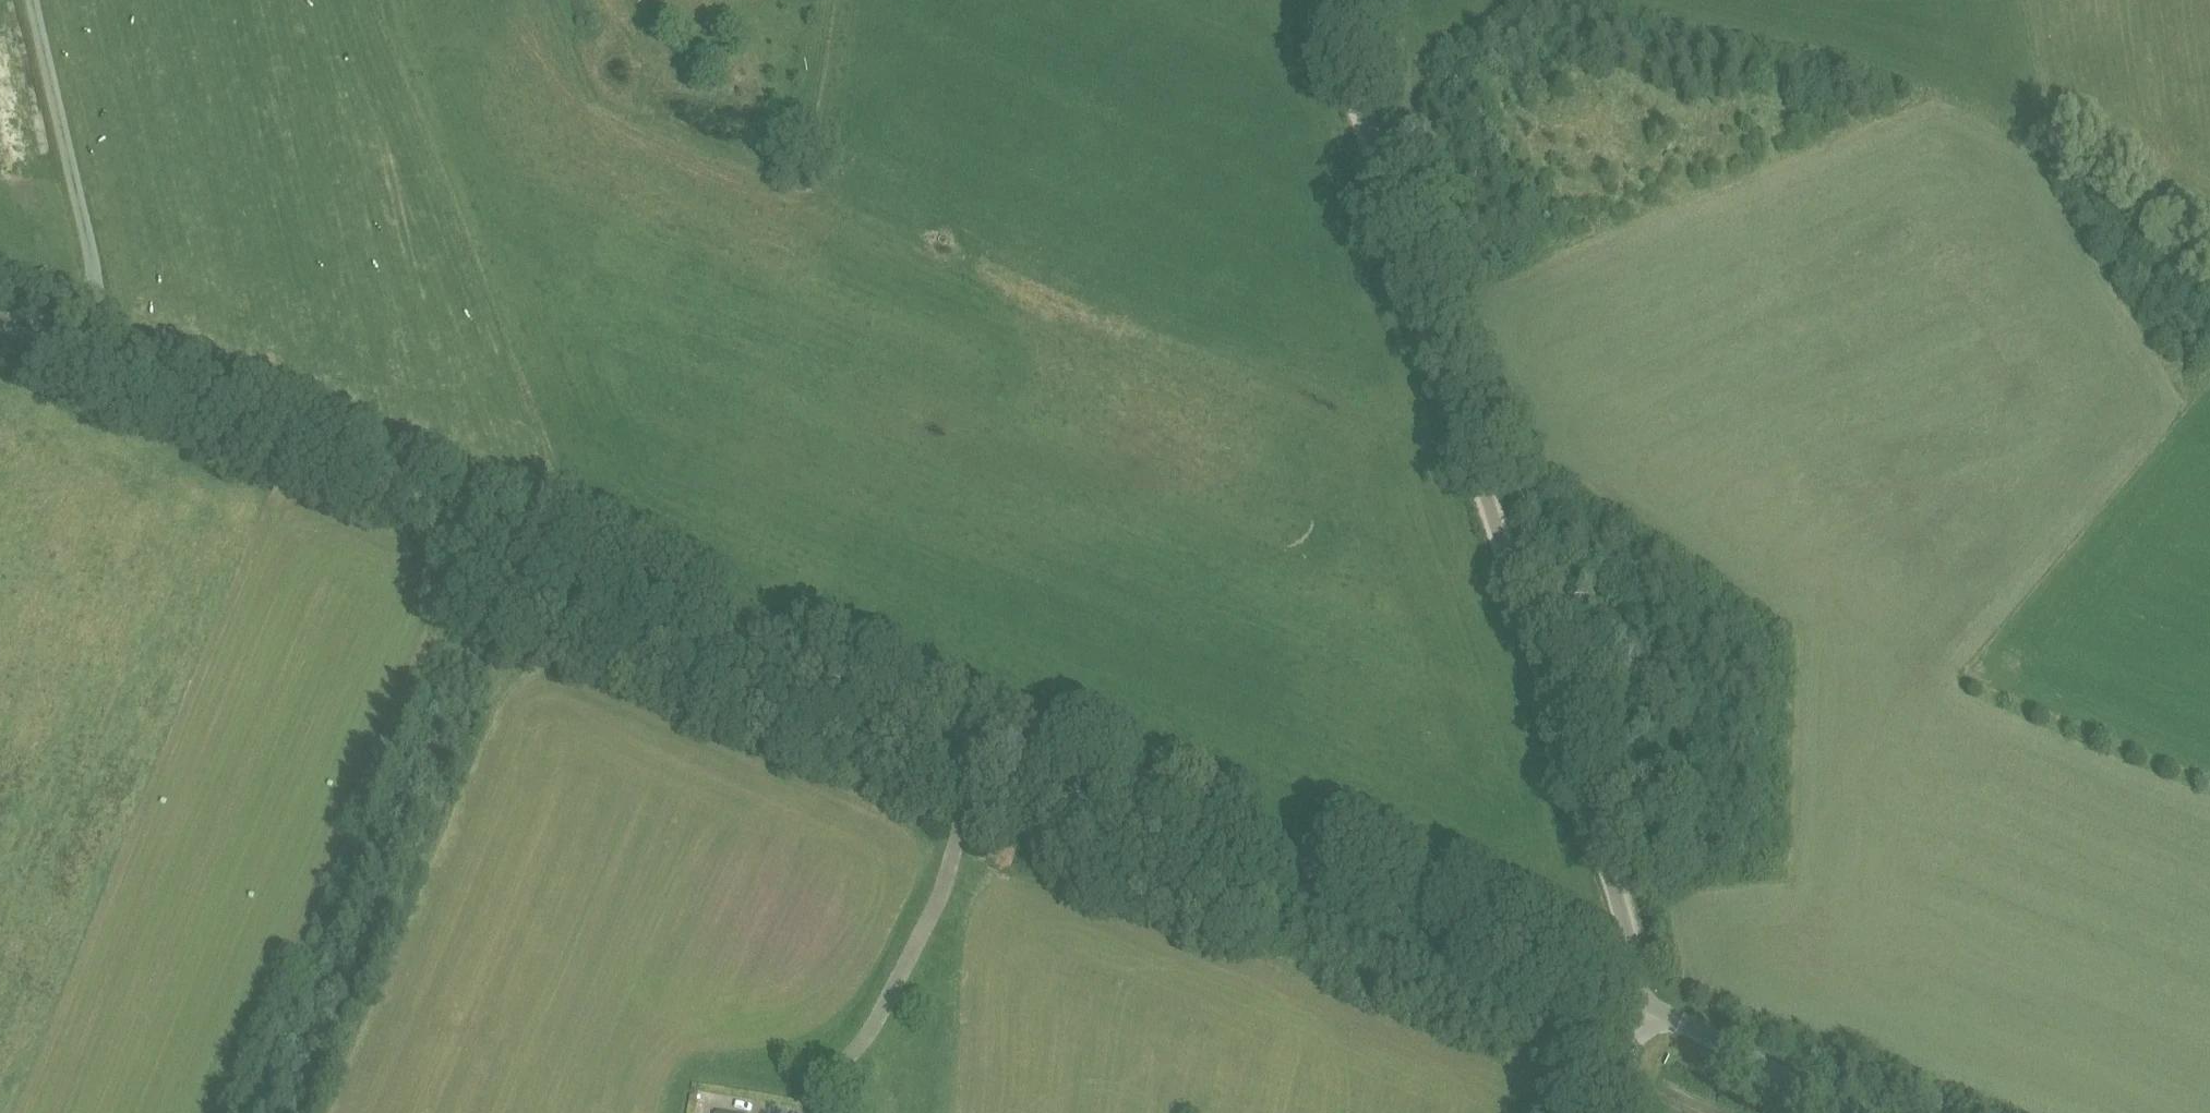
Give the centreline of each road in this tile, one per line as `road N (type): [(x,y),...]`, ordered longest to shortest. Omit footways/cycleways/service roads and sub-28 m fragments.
road 1 (unclassified): [(1630,994),(0,327)]
road 2 (unclassified): [(1630,994),(1628,943),(1596,825),(1327,0)]
road 3 (unclassified): [(1847,1112),(1630,994)]

